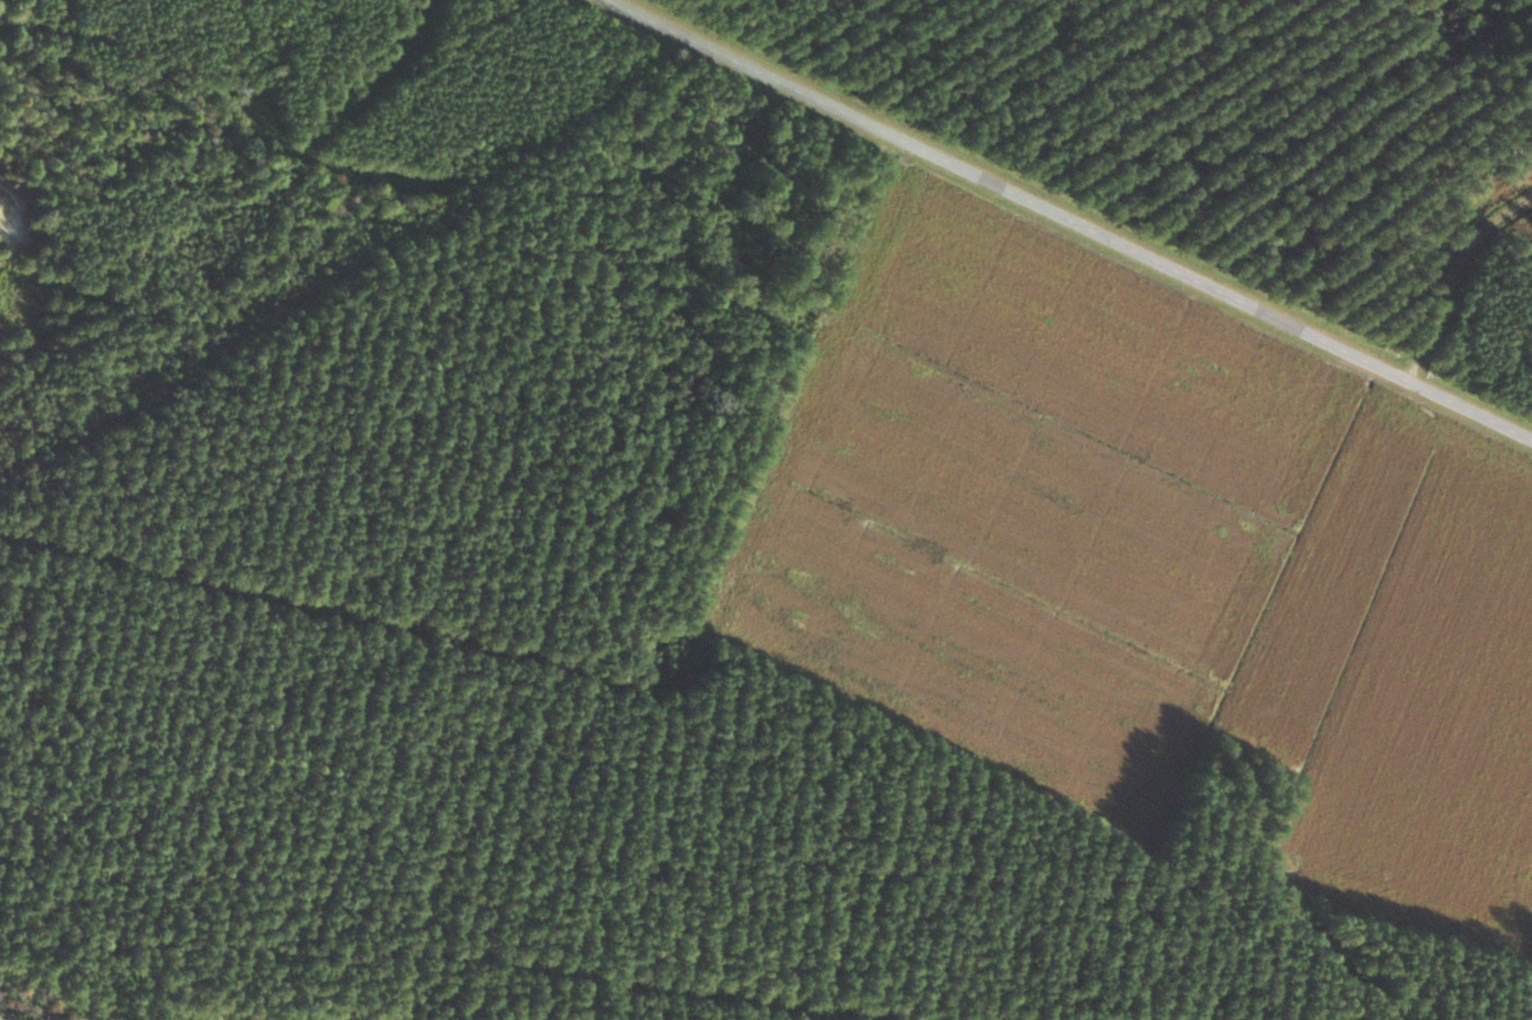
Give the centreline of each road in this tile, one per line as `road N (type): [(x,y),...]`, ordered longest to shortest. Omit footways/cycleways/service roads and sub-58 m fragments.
road 1 (residential): [(1531,442),(603,0)]

